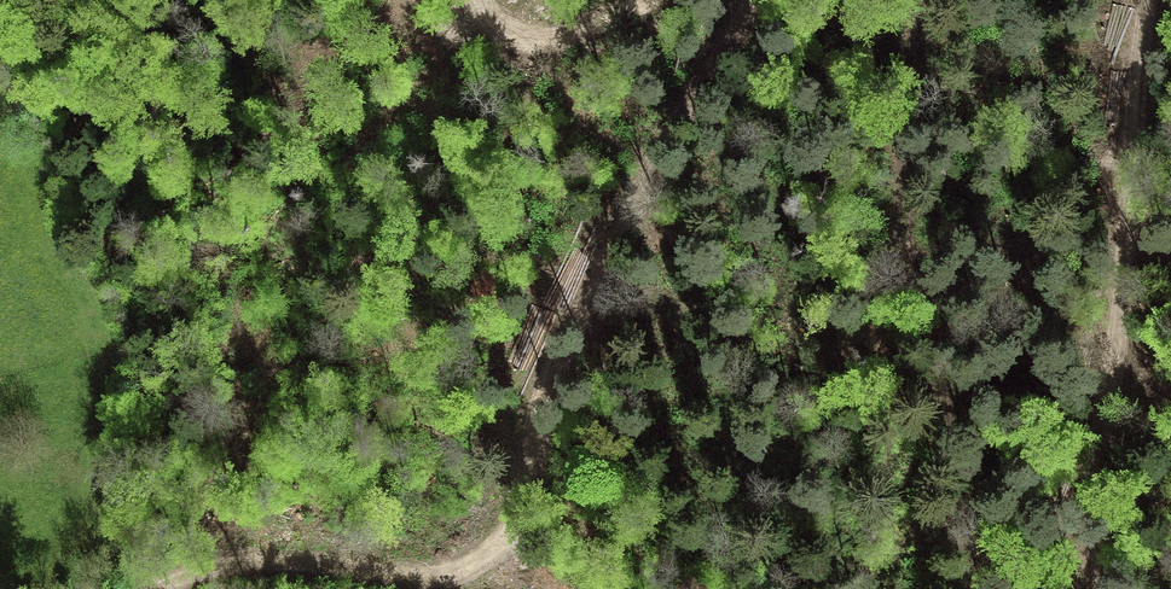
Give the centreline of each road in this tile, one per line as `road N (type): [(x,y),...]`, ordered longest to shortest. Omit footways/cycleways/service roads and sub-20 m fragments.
road 1 (track): [(752,0),(594,285),(508,536),(446,580),(258,561),(167,588)]
road 2 (track): [(1089,588),(1143,0)]
road 3 (track): [(641,0),(589,27),(541,37),(496,30),(475,0)]

